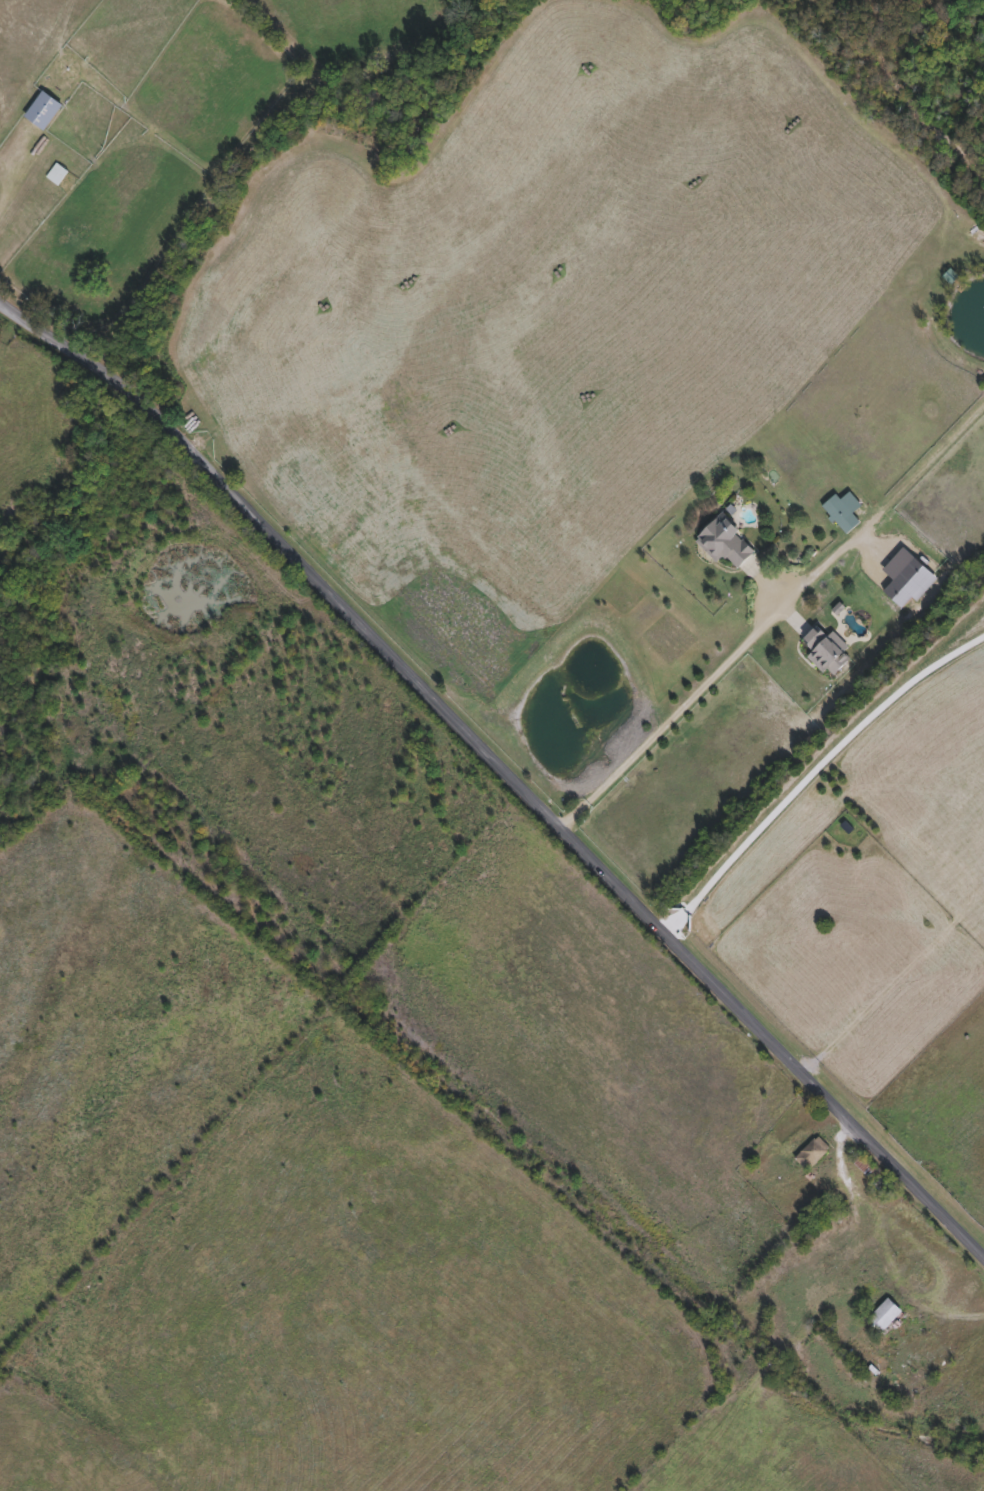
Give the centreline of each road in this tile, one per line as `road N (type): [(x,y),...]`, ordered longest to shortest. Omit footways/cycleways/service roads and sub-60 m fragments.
road 1 (tertiary): [(0,304),(148,404),(983,1258)]

